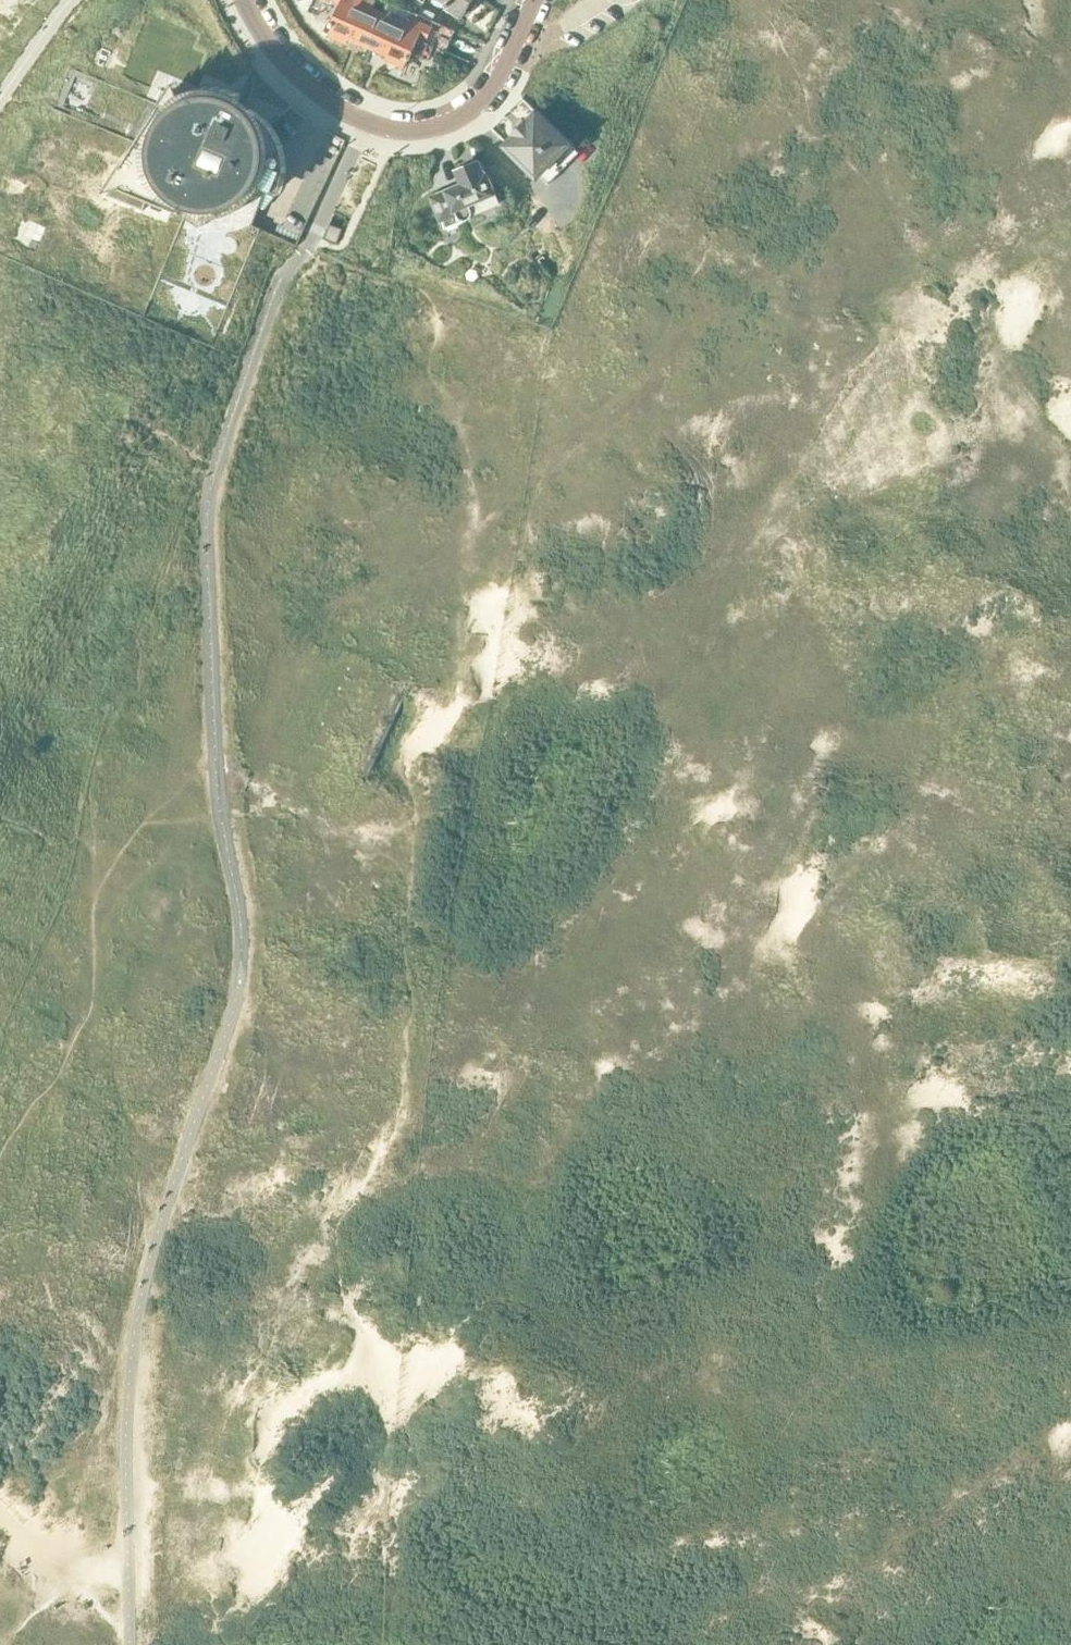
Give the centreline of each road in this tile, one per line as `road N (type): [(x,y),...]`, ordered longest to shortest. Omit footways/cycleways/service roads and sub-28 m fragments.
road 1 (tertiary): [(246,0),(272,46),(310,84),(404,130),(452,121),(481,100),(537,0)]

